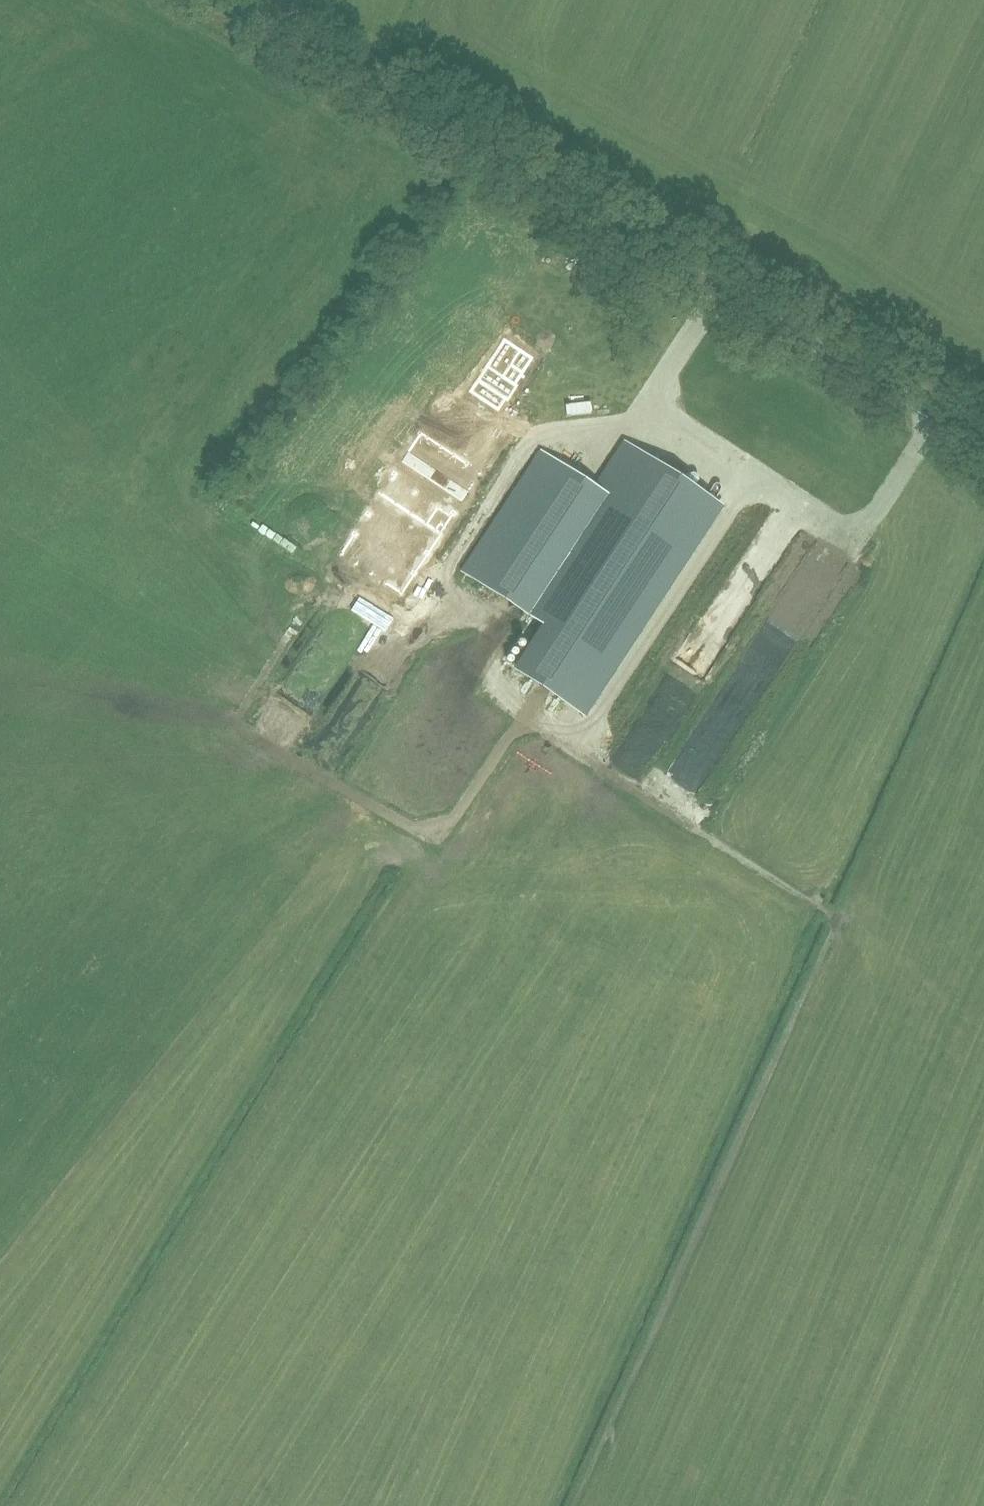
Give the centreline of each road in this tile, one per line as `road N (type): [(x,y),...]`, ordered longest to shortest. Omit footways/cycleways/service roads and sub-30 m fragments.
road 1 (unclassified): [(983,440),(220,0)]

